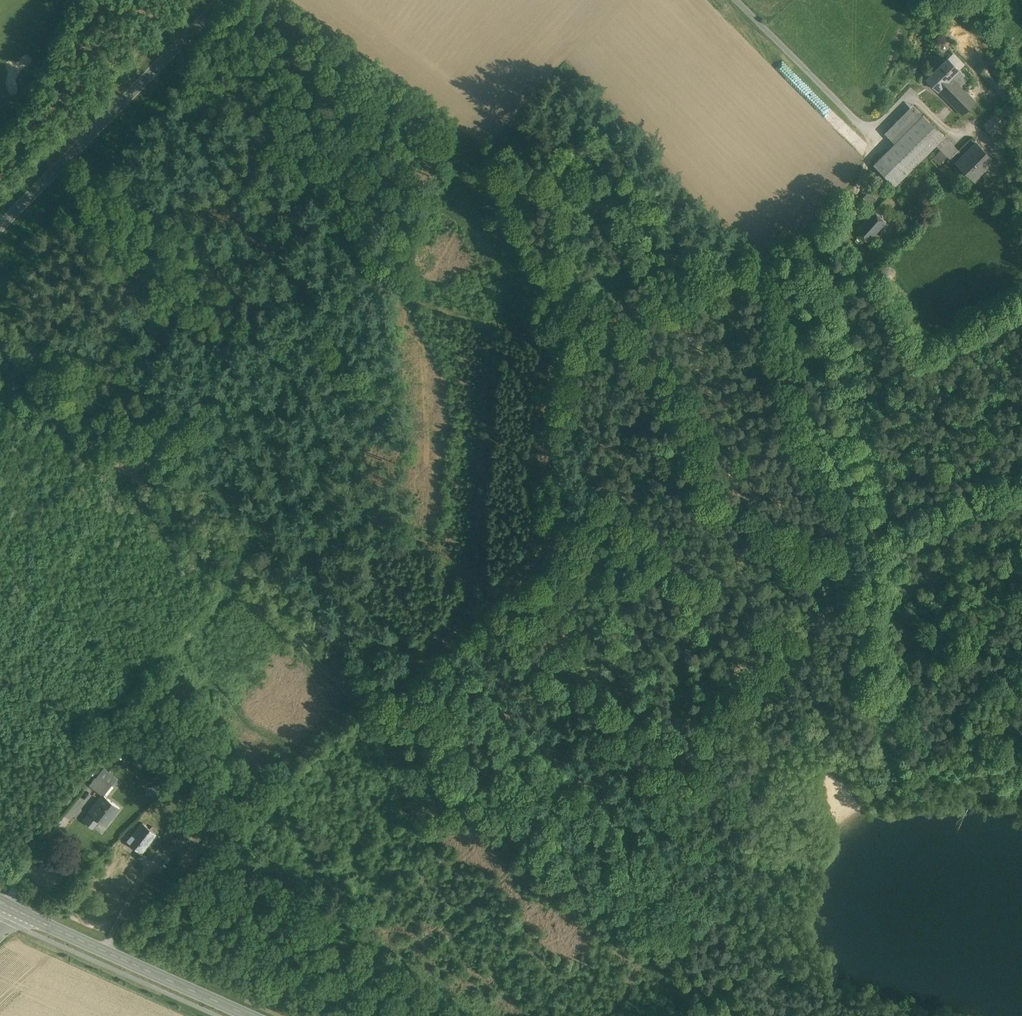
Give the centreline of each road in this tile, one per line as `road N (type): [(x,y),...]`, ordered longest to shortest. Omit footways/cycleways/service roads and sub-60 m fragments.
road 1 (track): [(577,898),(861,549),(876,542),(844,421),(834,330),(810,276),(867,171),(873,136)]
road 2 (track): [(367,706),(476,623),(555,550),(558,536),(551,430),(569,293),(526,251),(492,169),(447,172)]
road 3 (track): [(810,276),(740,273),(655,304),(619,328),(666,370),(692,419),(696,458),(728,497),(770,529),(861,549)]
road 4 (tertiary): [(0,227),(223,0)]
road 5 (secondary): [(249,1015),(19,912)]
road 6 (track): [(878,728),(870,654),(876,542)]
road 7 (track): [(129,476),(0,349)]
road 8 (track): [(1021,481),(876,542)]

